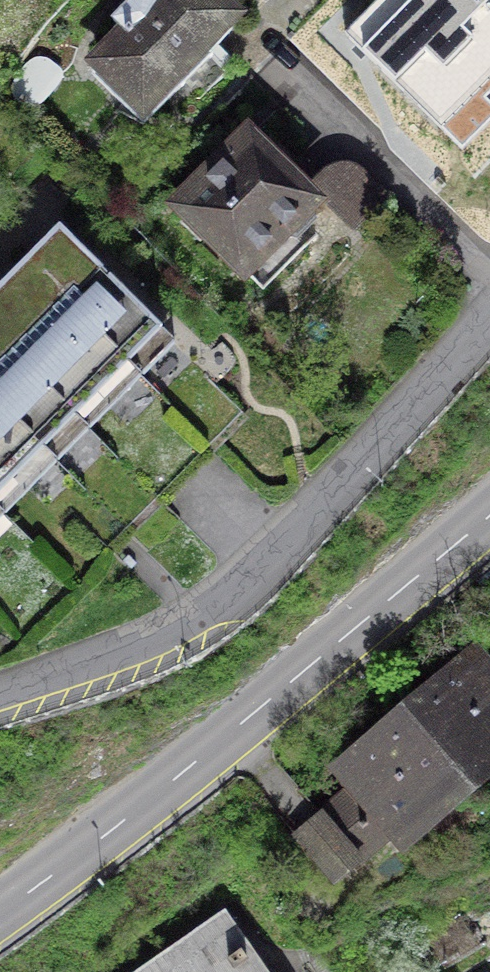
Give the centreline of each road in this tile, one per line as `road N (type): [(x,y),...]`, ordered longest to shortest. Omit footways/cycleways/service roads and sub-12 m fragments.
road 1 (residential): [(0,701),(234,601),(489,320)]
road 2 (primary): [(0,913),(192,766),(489,517)]

